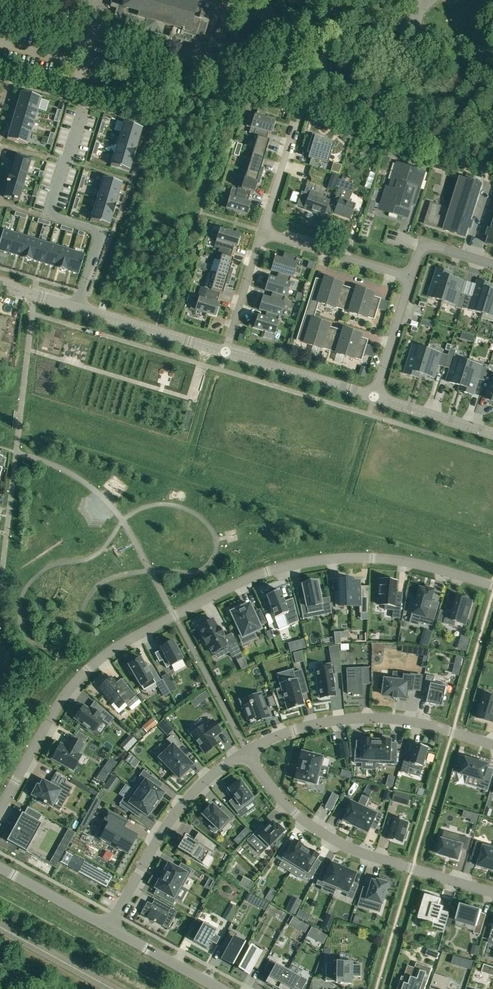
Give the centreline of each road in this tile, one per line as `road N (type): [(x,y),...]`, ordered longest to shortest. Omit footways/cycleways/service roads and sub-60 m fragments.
road 1 (residential): [(0,809),(55,709),(92,666),(251,578),(353,557),(412,562),(492,585)]
road 2 (residential): [(244,750),(275,794),(323,834),(492,893)]
road 3 (residential): [(244,750),(358,717),(412,721),(492,744)]
road 4 (residential): [(225,352),(0,285)]
road 5 (residential): [(107,927),(174,813),(244,750)]
road 6 (residential): [(278,27),(222,58),(179,58),(124,93),(74,89)]
road 7 (residential): [(374,397),(225,352)]
road 8 (residential): [(411,277),(262,233)]
road 9 (residential): [(416,33),(321,7),(278,27)]
road 10 (residential): [(107,927),(220,988)]
road 11 (residential): [(411,277),(374,397)]
road 12 (residential): [(262,233),(225,352)]
road 13 (residential): [(492,434),(374,397)]
road 14 (residential): [(0,868),(107,927)]

